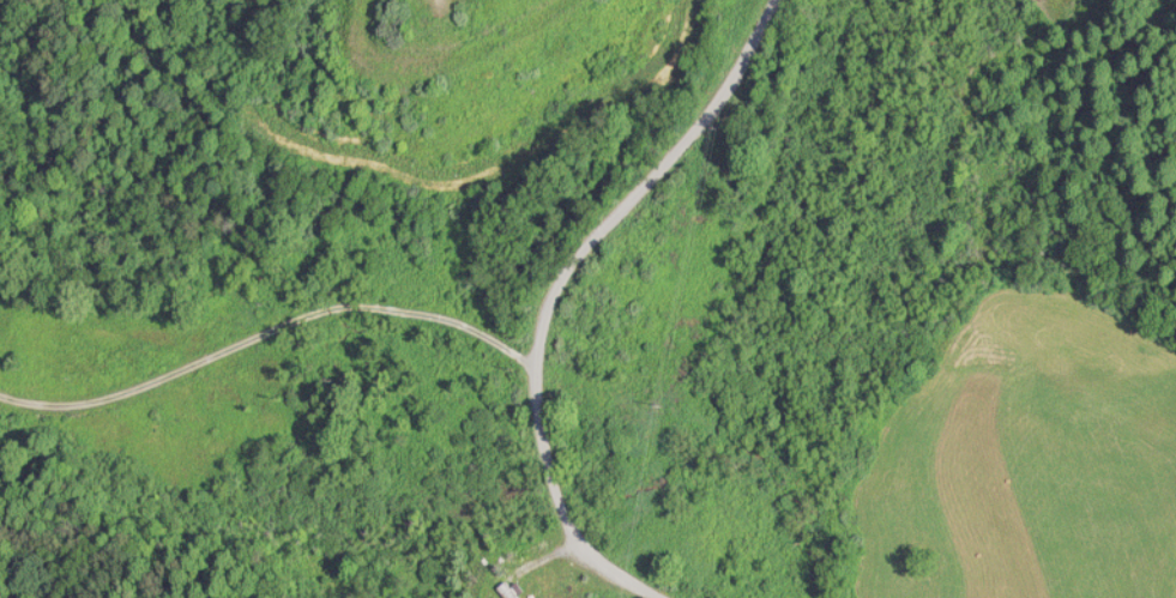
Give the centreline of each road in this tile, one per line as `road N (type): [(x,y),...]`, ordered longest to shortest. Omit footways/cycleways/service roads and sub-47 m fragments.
road 1 (residential): [(671,597),(607,564),(563,502),(537,379),(541,333),(574,255)]
road 2 (residential): [(768,0),(686,126),(574,255)]

